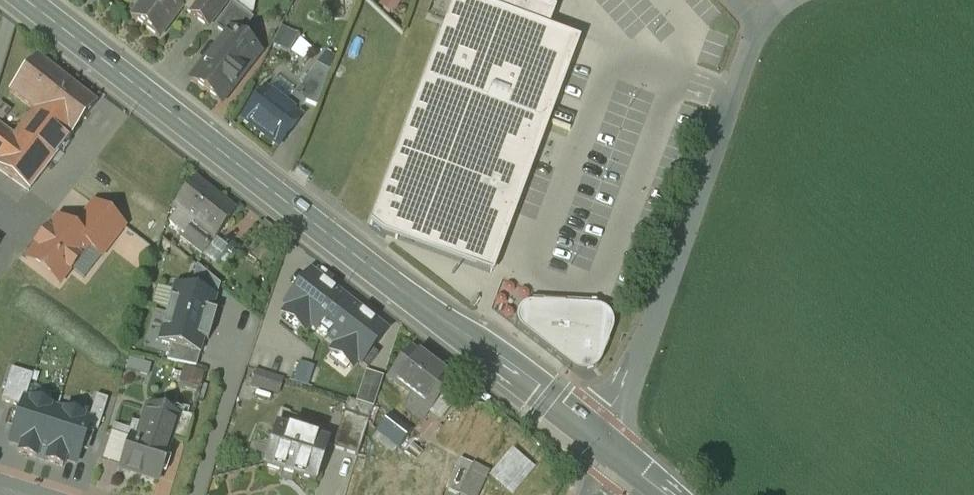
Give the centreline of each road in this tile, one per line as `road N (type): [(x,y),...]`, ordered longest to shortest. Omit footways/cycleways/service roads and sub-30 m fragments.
road 1 (secondary): [(21,0),(603,447)]
road 2 (residential): [(603,447),(759,29)]

